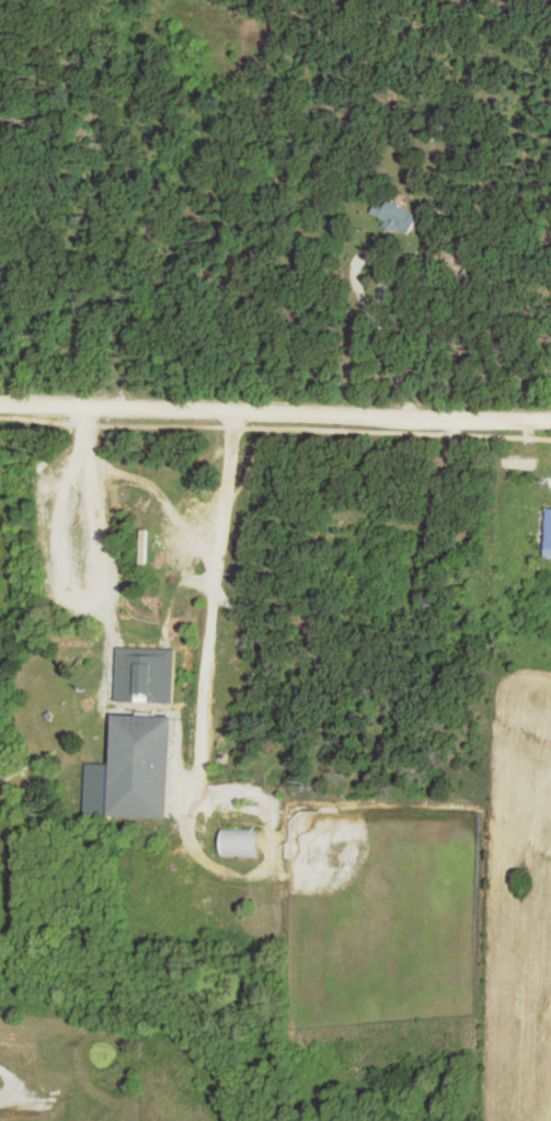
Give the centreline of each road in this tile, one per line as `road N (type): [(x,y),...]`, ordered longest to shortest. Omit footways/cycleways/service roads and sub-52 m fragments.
road 1 (residential): [(0,406),(550,419)]

